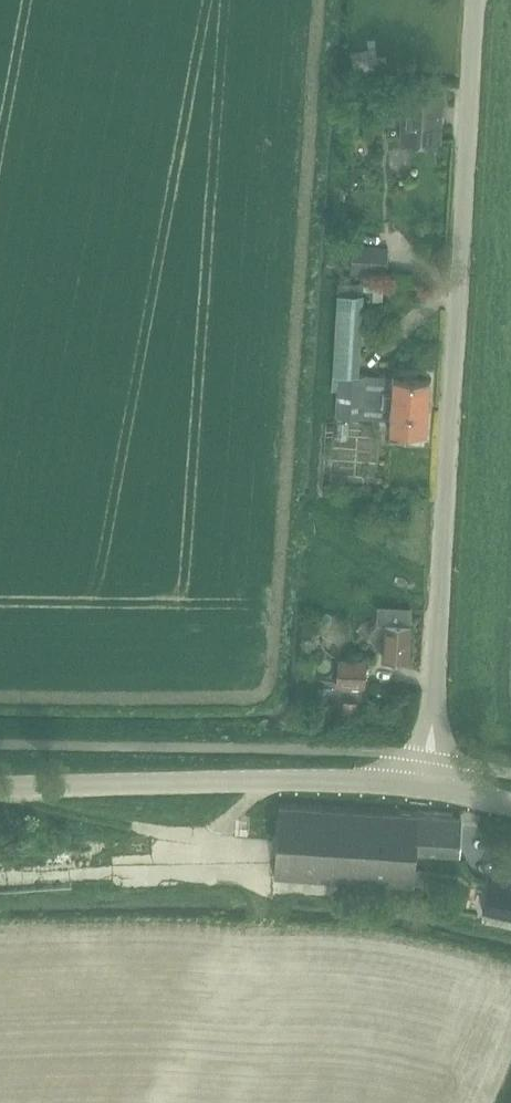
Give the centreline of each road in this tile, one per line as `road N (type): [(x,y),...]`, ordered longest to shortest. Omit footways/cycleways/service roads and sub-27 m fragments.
road 1 (unclassified): [(428,787),(476,0)]
road 2 (tertiary): [(428,787),(348,779),(0,786)]

